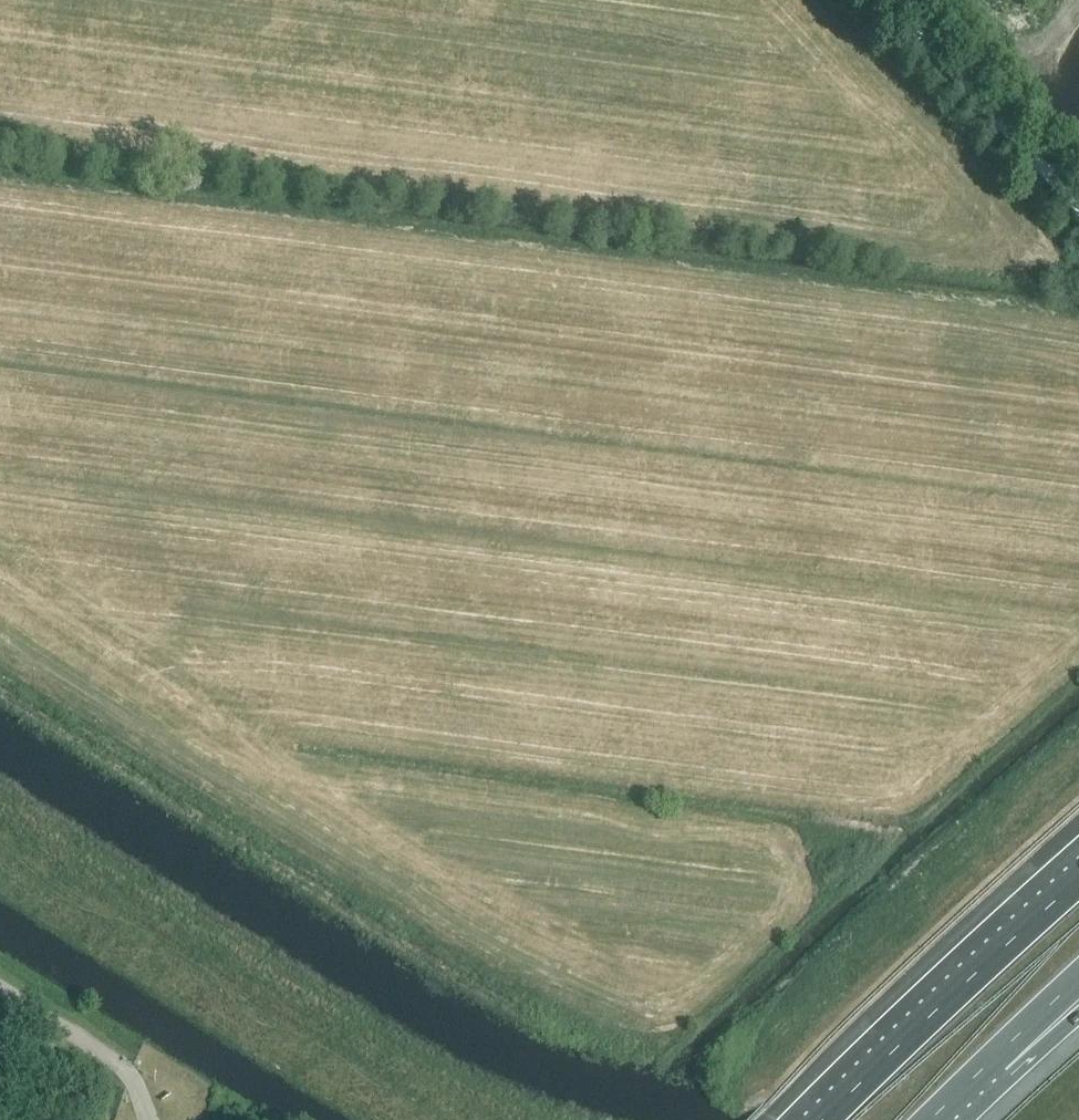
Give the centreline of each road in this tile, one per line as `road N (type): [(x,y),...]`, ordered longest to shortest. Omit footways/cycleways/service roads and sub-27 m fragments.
road 1 (motorway): [(1078,880),(824,1119)]
road 2 (unclassified): [(1078,203),(888,0)]
road 3 (motorway): [(991,1063),(1078,981)]

